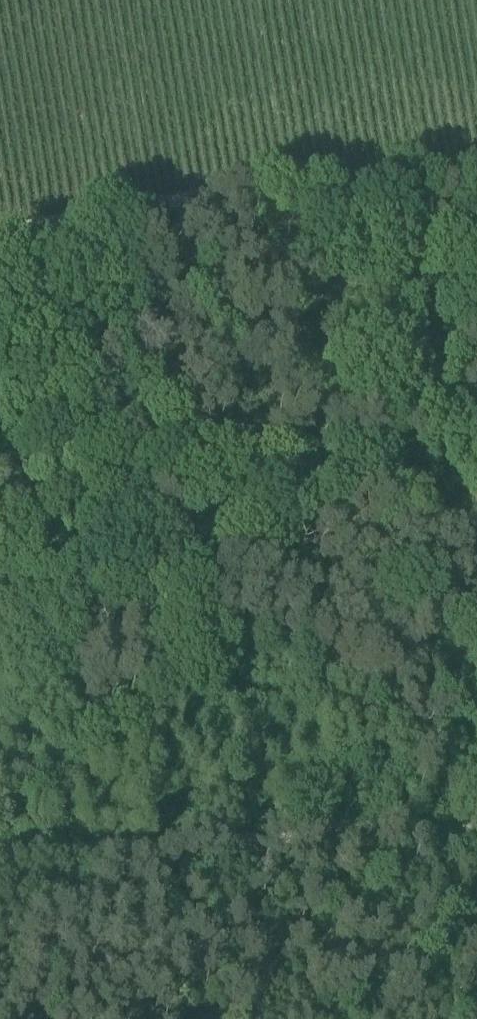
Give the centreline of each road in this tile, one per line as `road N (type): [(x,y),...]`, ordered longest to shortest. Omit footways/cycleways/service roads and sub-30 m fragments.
road 1 (track): [(0,853),(476,827)]

